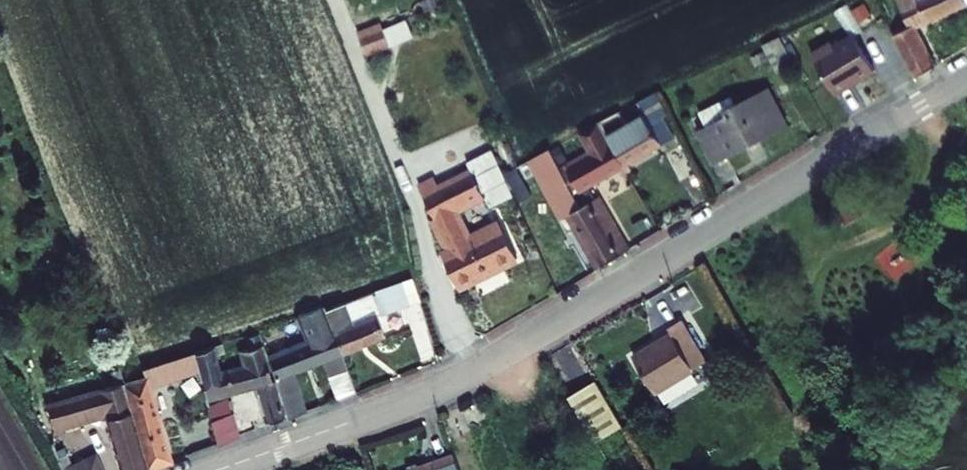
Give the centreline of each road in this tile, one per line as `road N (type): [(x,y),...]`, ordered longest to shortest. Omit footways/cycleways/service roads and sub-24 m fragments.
road 1 (residential): [(966,79),(469,373),(214,469)]

